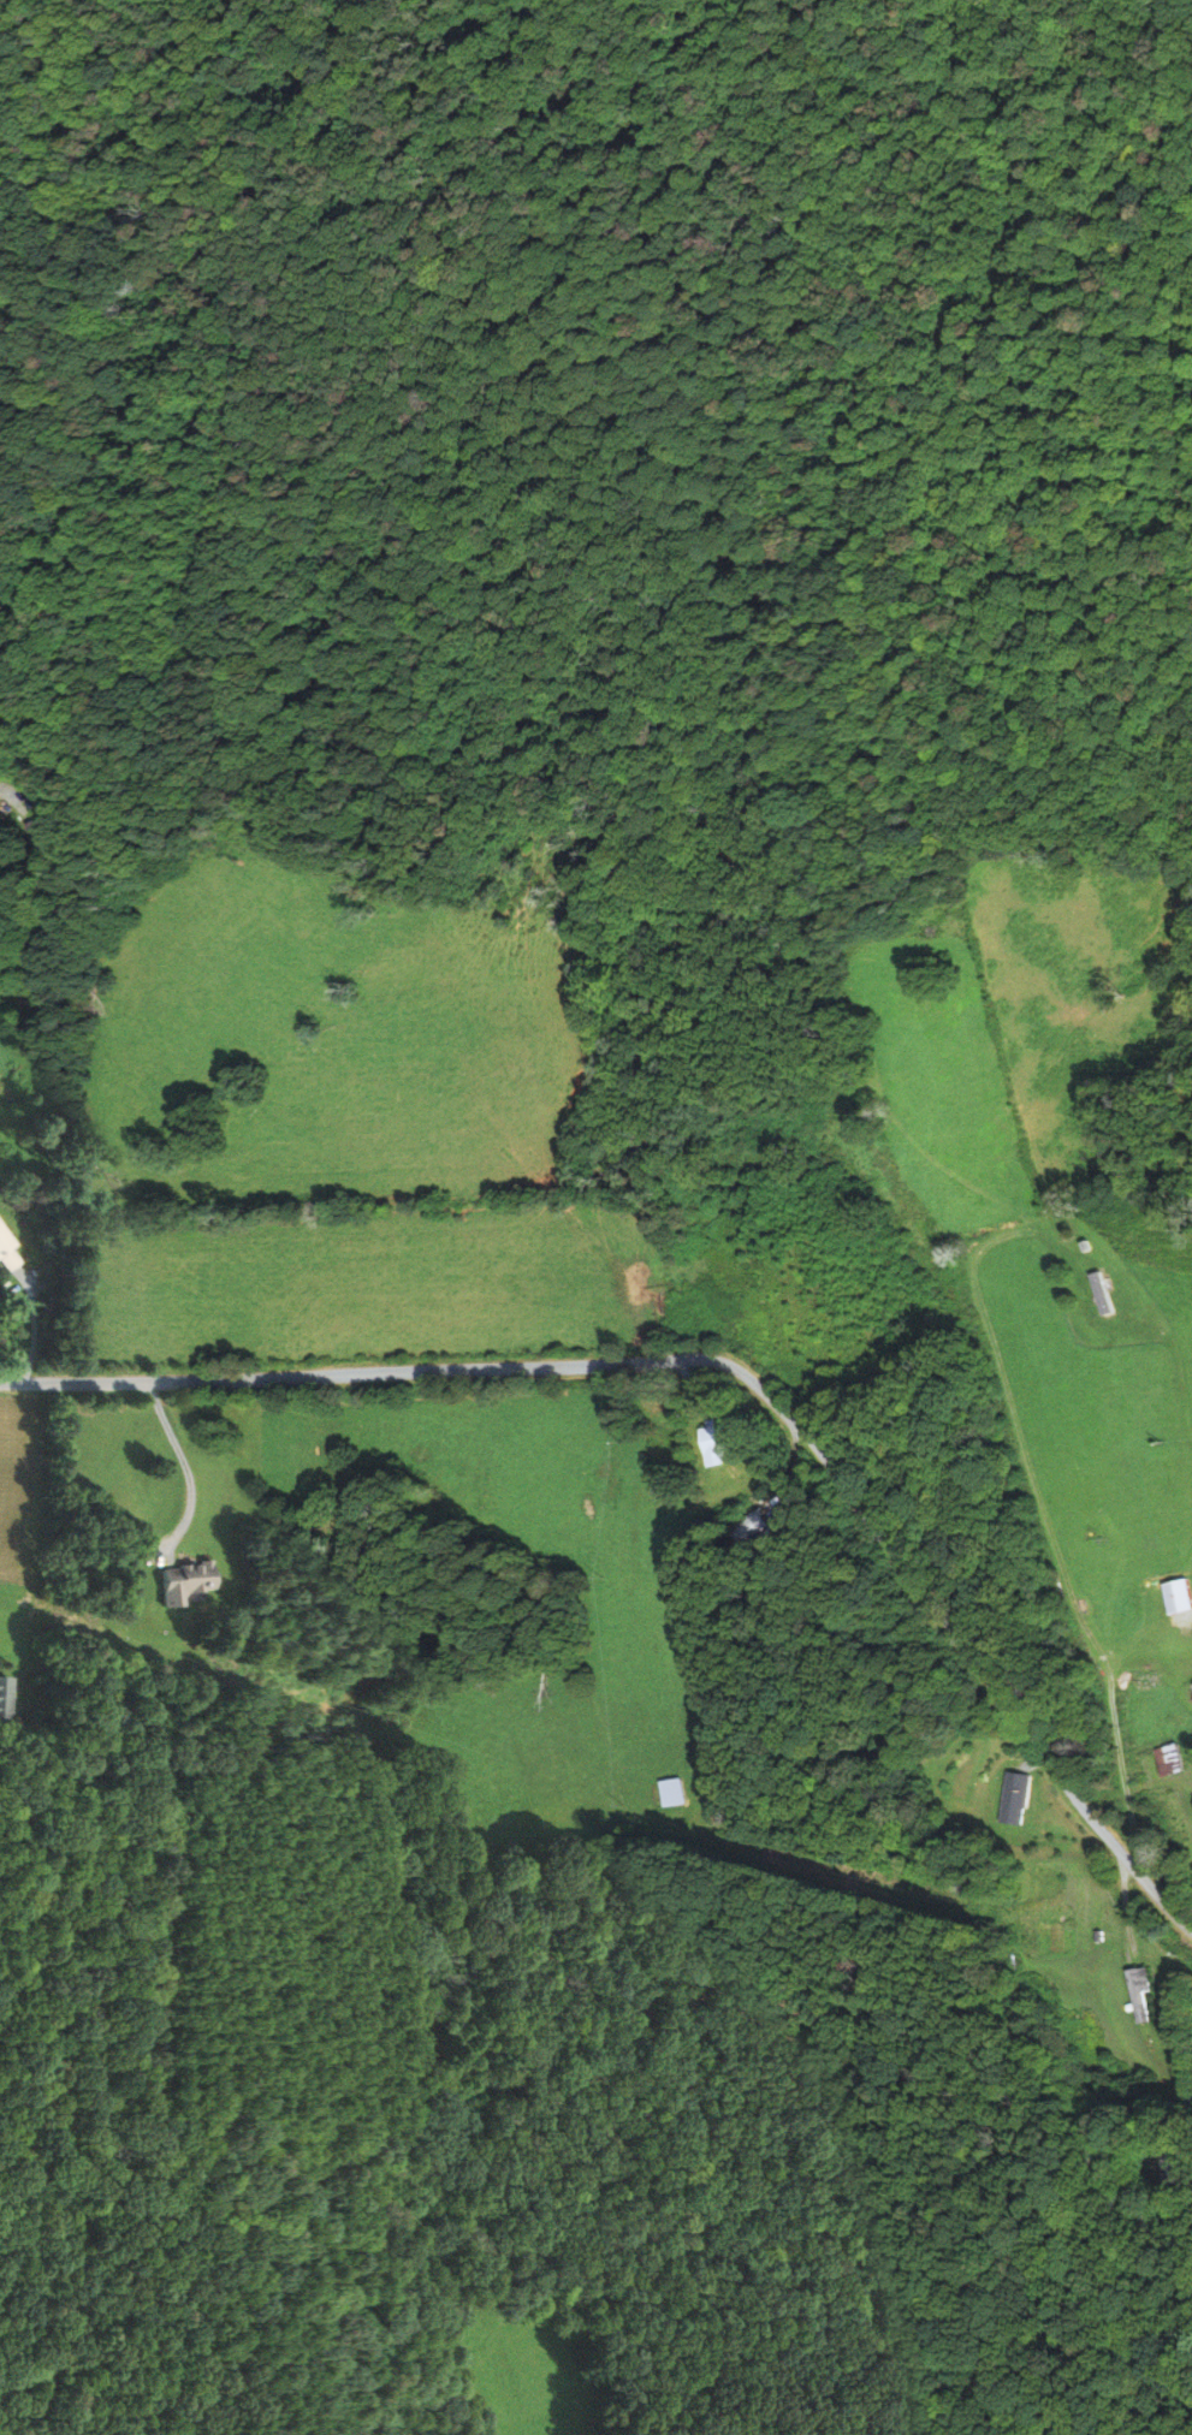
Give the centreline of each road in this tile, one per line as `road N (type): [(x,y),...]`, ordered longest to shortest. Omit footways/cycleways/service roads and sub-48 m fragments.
road 1 (residential): [(1191,1932),(1079,1803),(820,1453),(751,1379),(719,1360),(0,1381)]

